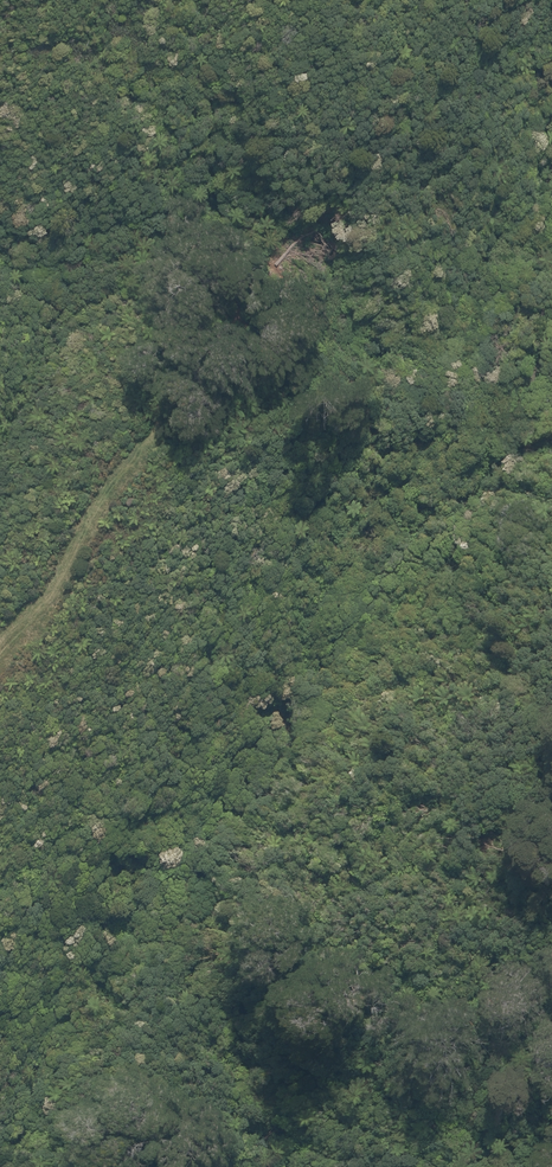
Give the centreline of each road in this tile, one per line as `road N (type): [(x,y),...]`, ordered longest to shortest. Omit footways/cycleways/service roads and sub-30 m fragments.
road 1 (track): [(538,353),(368,459),(370,523),(354,540),(338,523),(357,395),(321,377),(294,279),(262,256),(179,276),(232,282),(234,345),(190,356),(73,556),(0,647)]
road 2 (track): [(0,1139),(30,1094),(34,1051),(56,1020),(106,996),(129,922),(166,860),(245,801),(358,627),(504,460),(551,301)]

